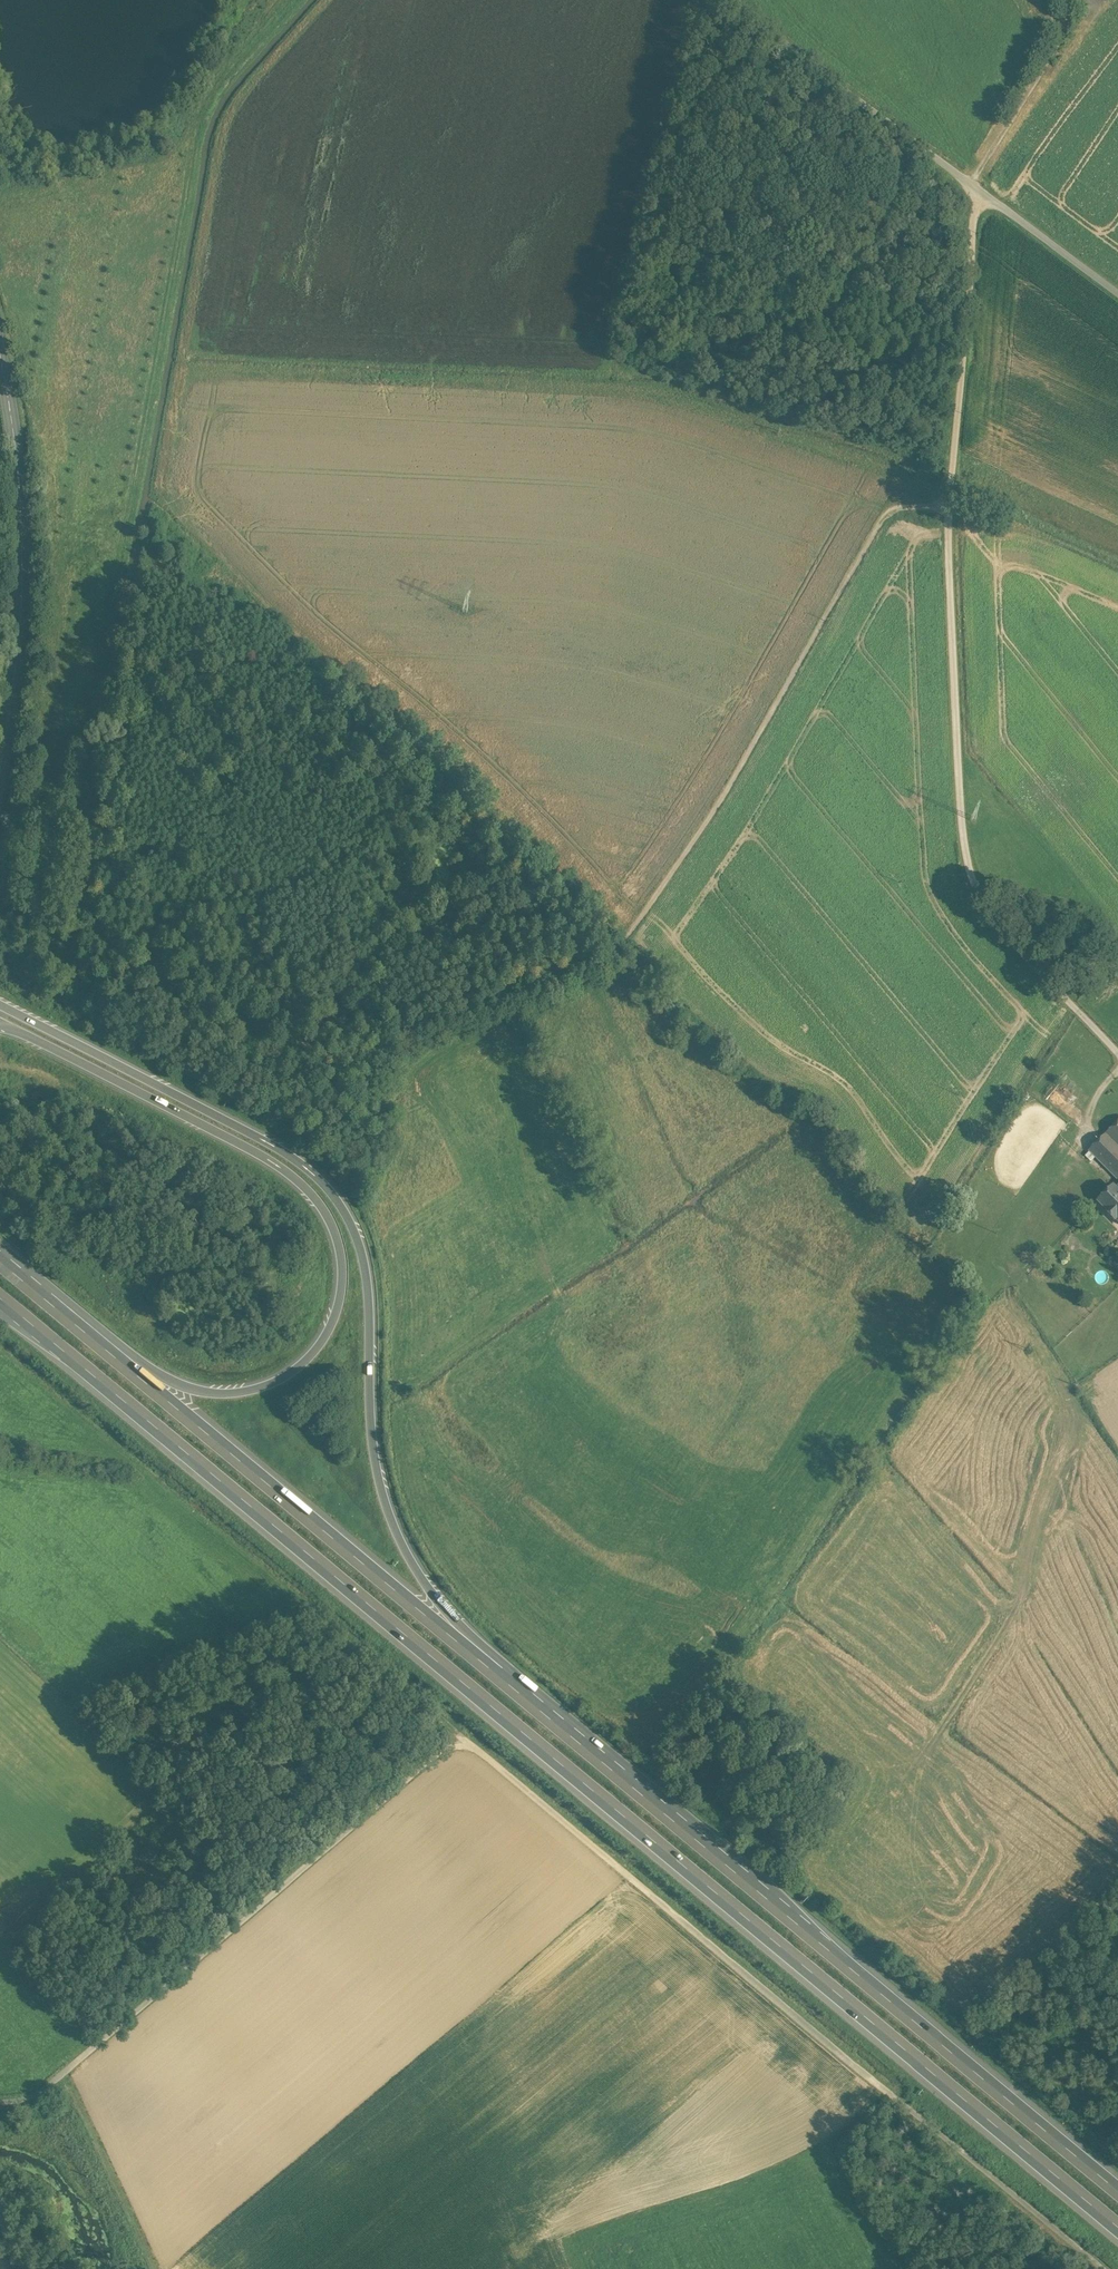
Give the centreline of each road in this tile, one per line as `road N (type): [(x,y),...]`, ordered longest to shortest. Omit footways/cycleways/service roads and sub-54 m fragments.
road 1 (motorway): [(0,1293),(1117,2221)]
road 2 (track): [(1109,2268),(469,1742),(457,1741),(426,1765),(52,2087),(34,2096),(0,2096)]
road 3 (motorway): [(529,1699),(427,1575),(390,1501),(376,1428),(368,1257),(328,1181),(253,1130),(0,1005)]
road 4 (unclassified): [(985,196),(974,222),(947,543),(966,858),(1004,930),(1117,1056)]
road 5 (motorway): [(21,1032),(302,1186),(338,1239),(347,1274),(344,1304),(317,1353),(263,1387),(227,1392),(160,1375),(47,1300)]
road 6 (motorway): [(1117,2187),(529,1699)]
road 7 (track): [(949,508),(902,505),(884,516),(717,805),(630,935),(561,979),(504,992)]
road 8 (motorway): [(529,1699),(47,1300)]
road 9 (secondary): [(0,360),(24,555),(16,678),(0,754)]
road 10 (unclassified): [(985,196),(739,0)]
road 11 (unclassified): [(1117,294),(985,196)]

